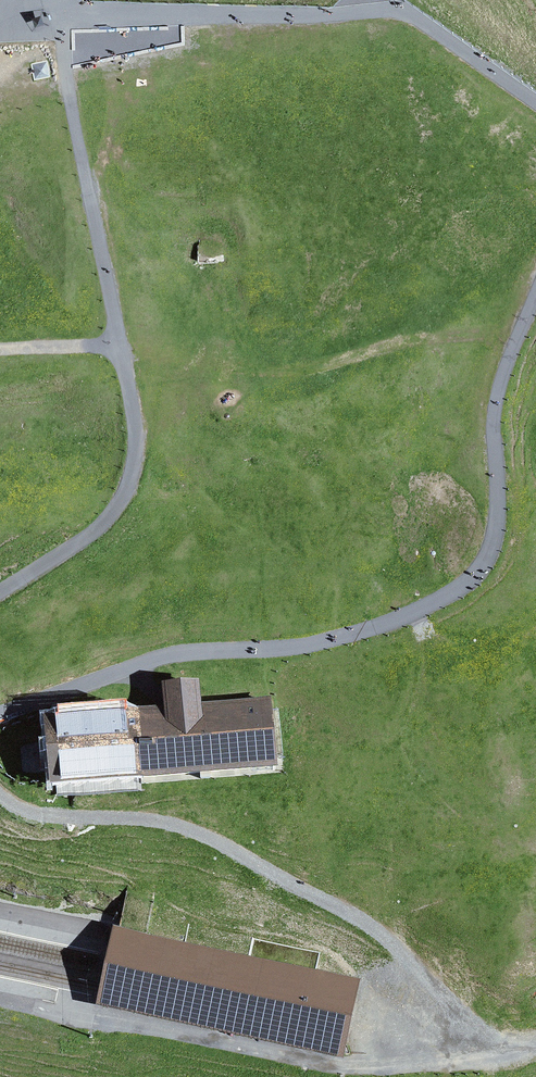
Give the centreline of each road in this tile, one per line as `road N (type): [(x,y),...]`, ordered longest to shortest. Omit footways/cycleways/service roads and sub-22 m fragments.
road 1 (track): [(0,713),(183,652),(336,639),(455,592),(486,562),(497,526),(494,410),(535,292)]
road 2 (track): [(0,792),(47,814),(162,820),(216,838),(375,929),(511,1051)]
road 3 (track): [(0,999),(342,1069),(511,1051)]
road 4 (track): [(63,11),(64,70),(120,345)]
road 5 (track): [(63,11),(374,12)]
road 6 (track): [(120,345),(135,434),(124,493),(94,530),(0,591)]
road 7 (track): [(535,101),(405,11),(374,12)]

